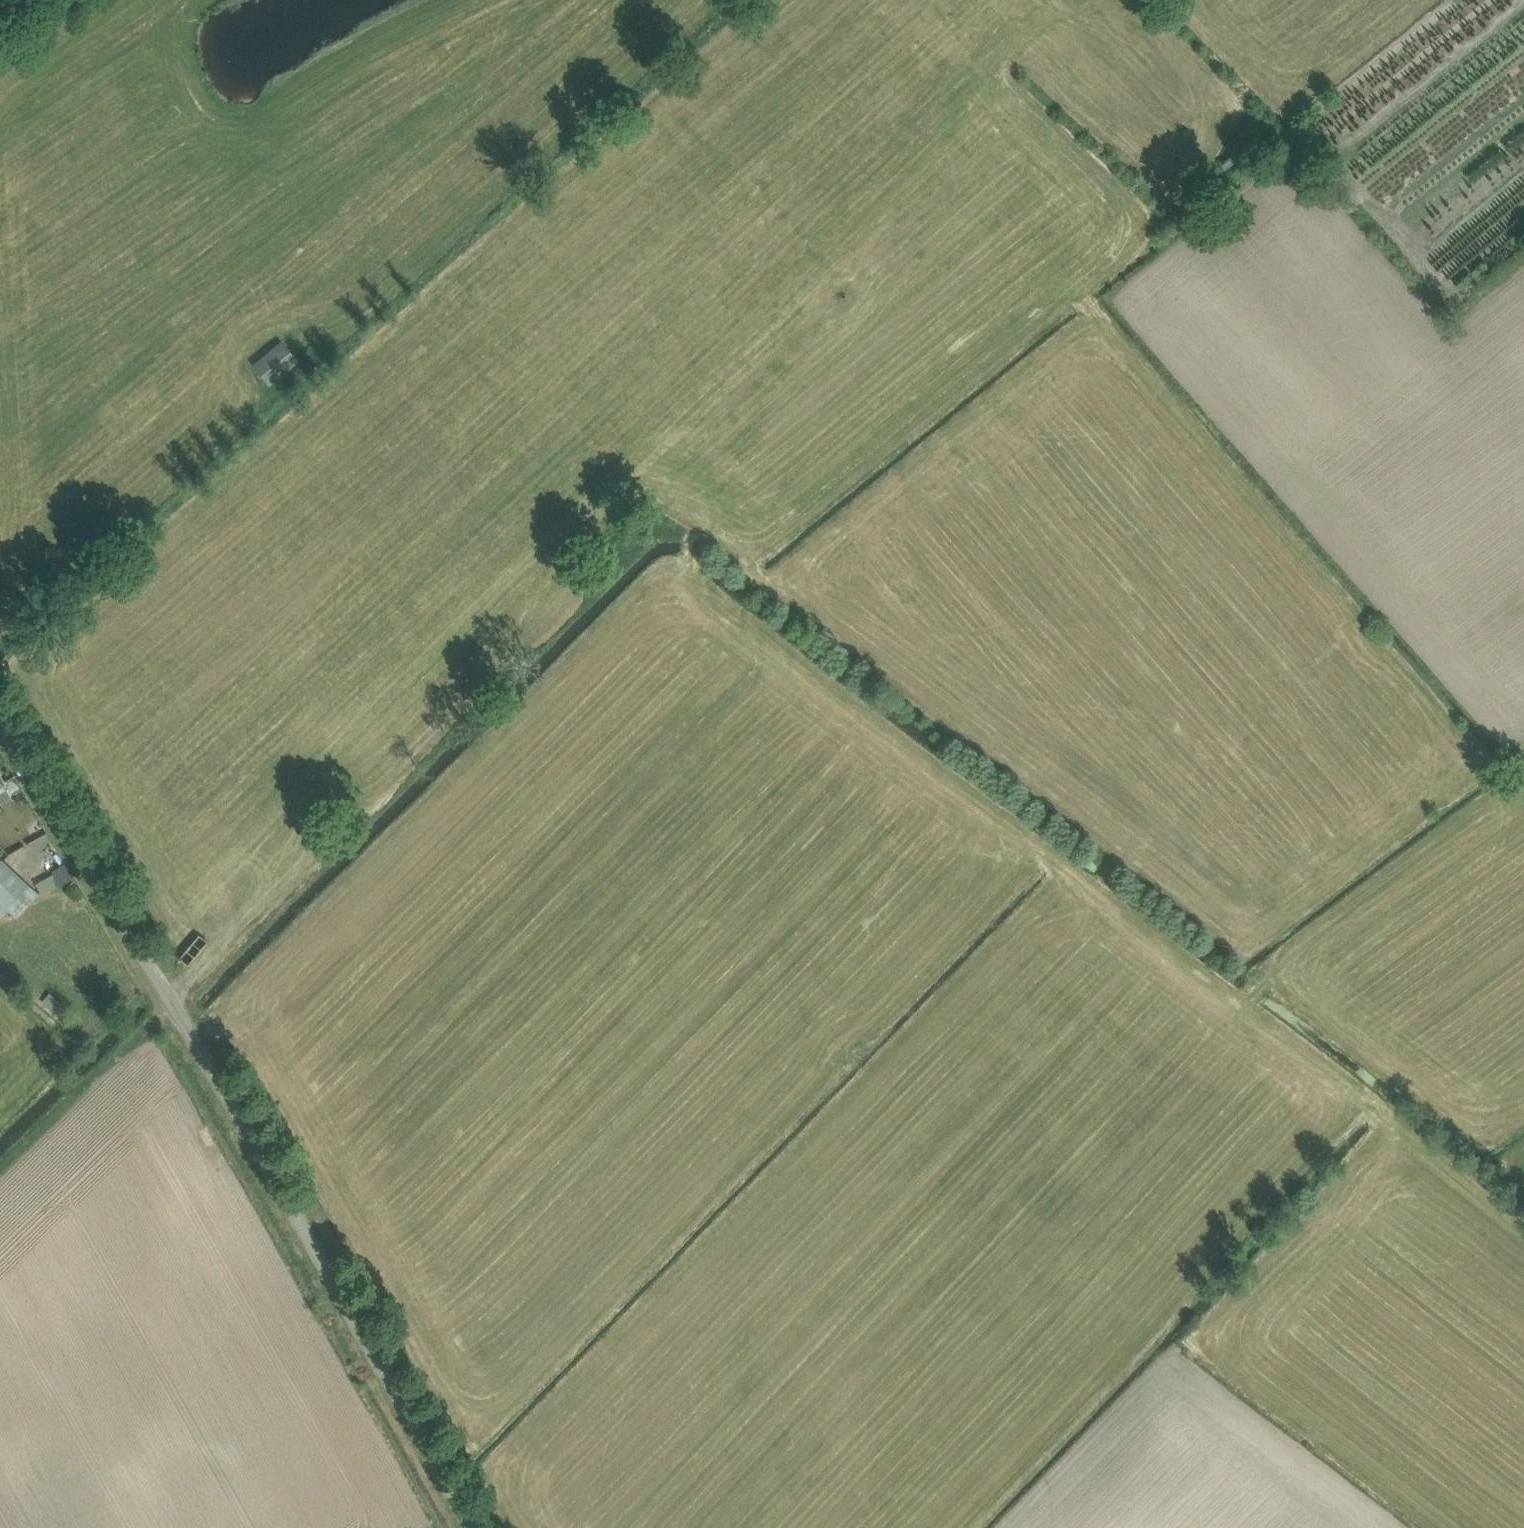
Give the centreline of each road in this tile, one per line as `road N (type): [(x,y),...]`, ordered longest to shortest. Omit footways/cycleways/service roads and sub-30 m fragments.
road 1 (unclassified): [(0,716),(476,1527)]

